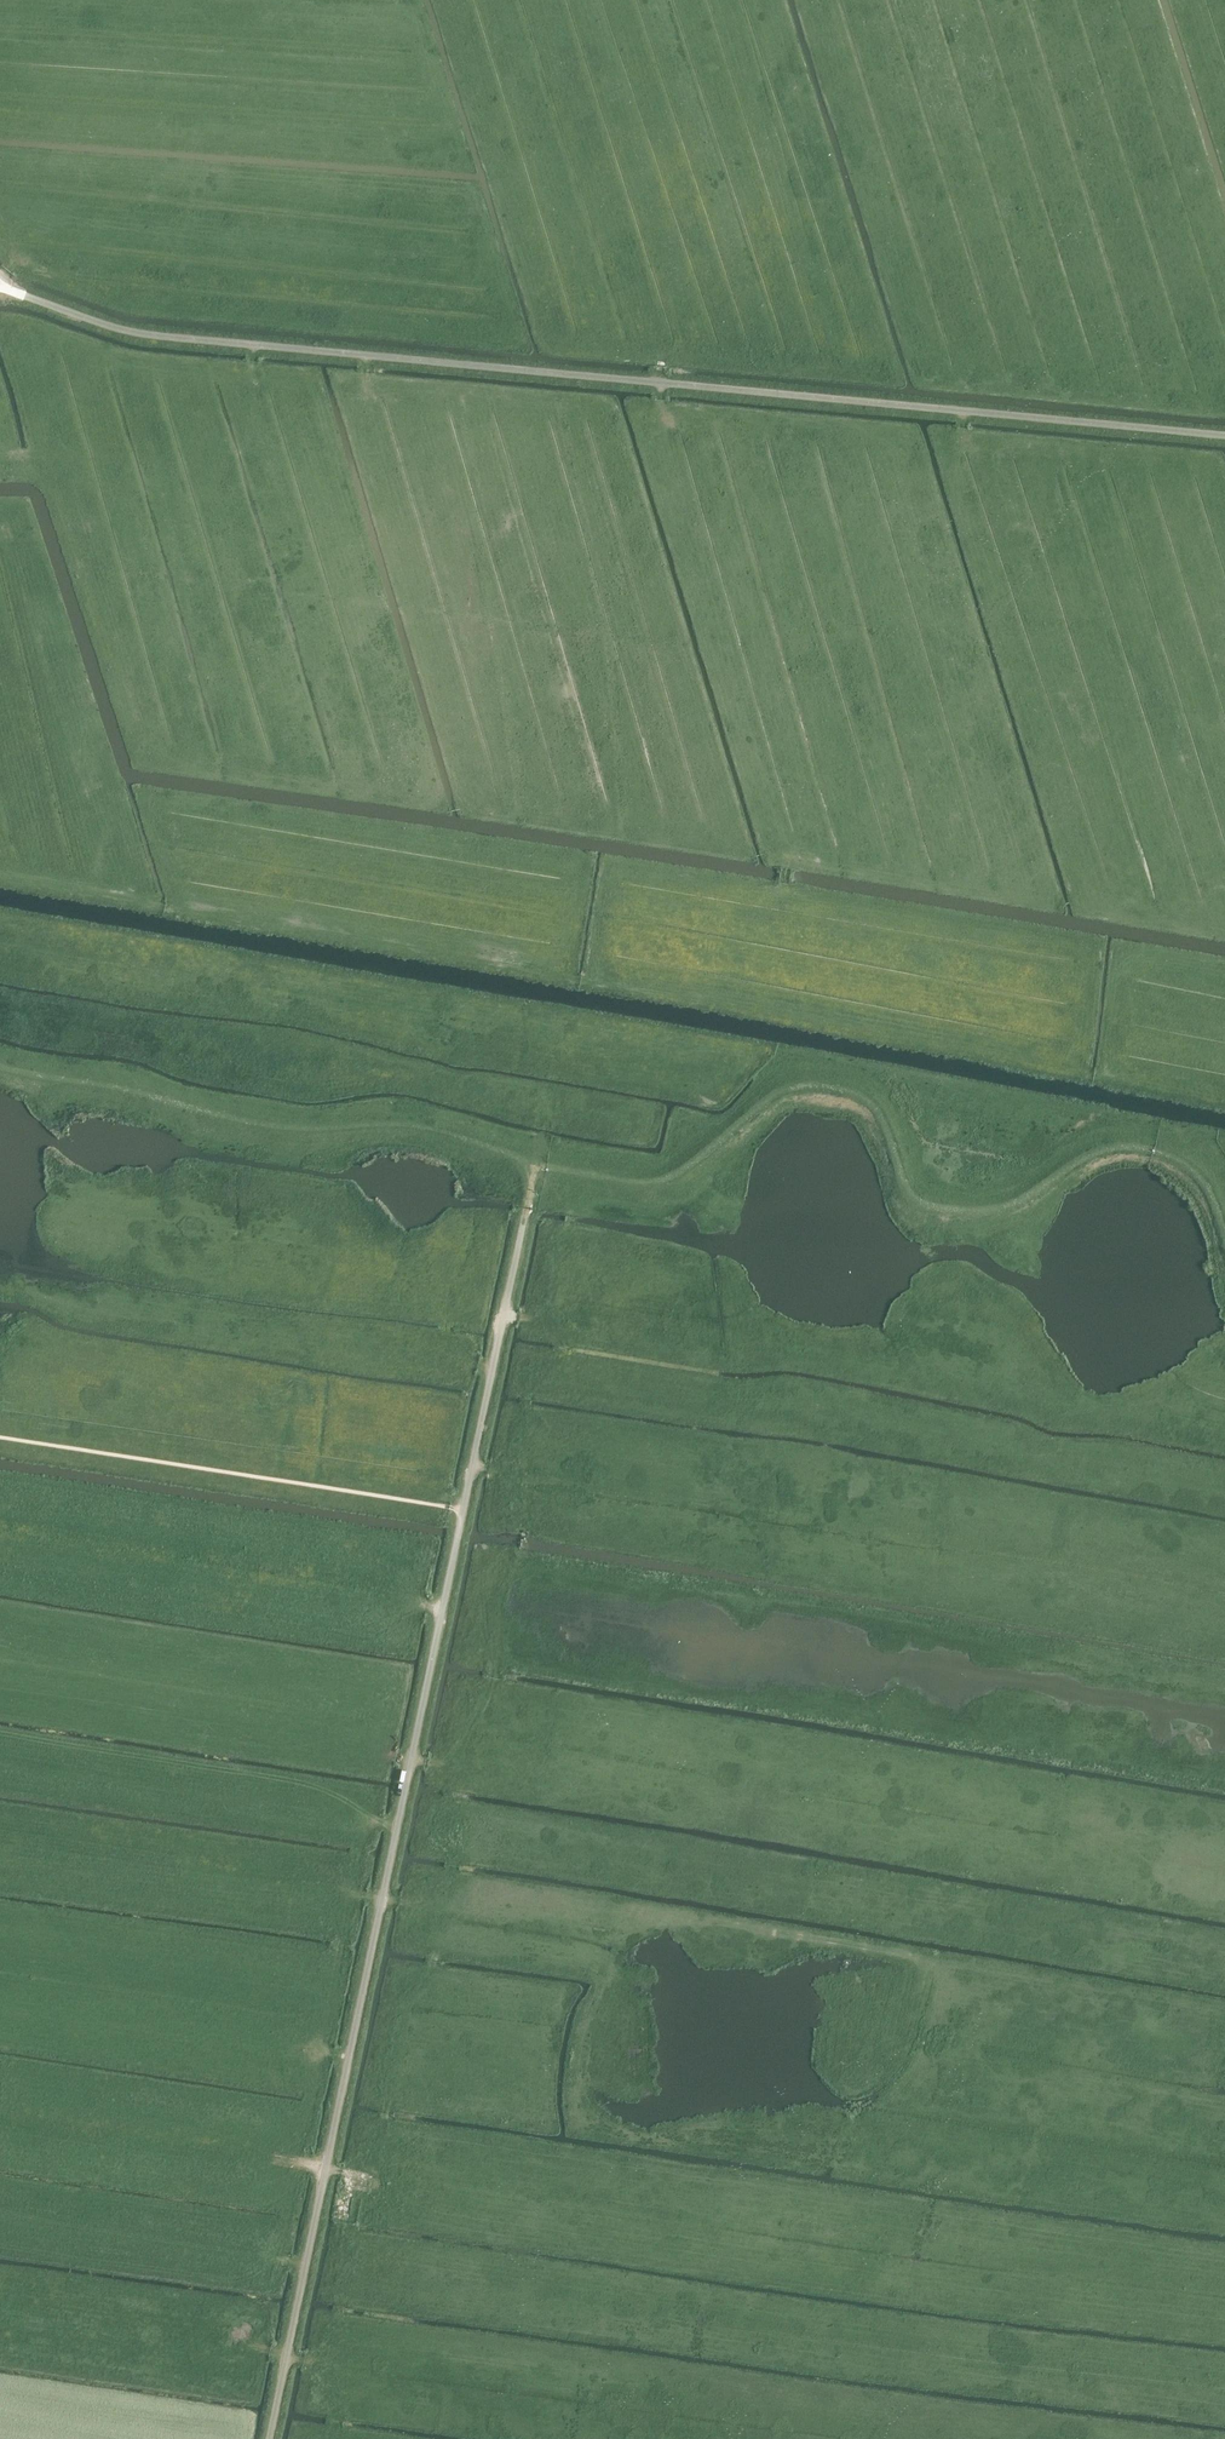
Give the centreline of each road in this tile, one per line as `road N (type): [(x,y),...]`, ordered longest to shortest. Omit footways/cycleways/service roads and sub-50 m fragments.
road 1 (unclassified): [(268,2438),(526,1207)]
road 2 (unclassified): [(0,288),(122,336),(1224,435)]
road 3 (track): [(1224,1257),(1210,1192),(1168,1155),(1128,1148),(1014,1202),(962,1211),(917,1195),(895,1134),(860,1096),(813,1084),(753,1105),(706,1147),(653,1175),(530,1165)]
road 4 (track): [(530,1165),(427,1126),(249,1121),(0,1066)]

